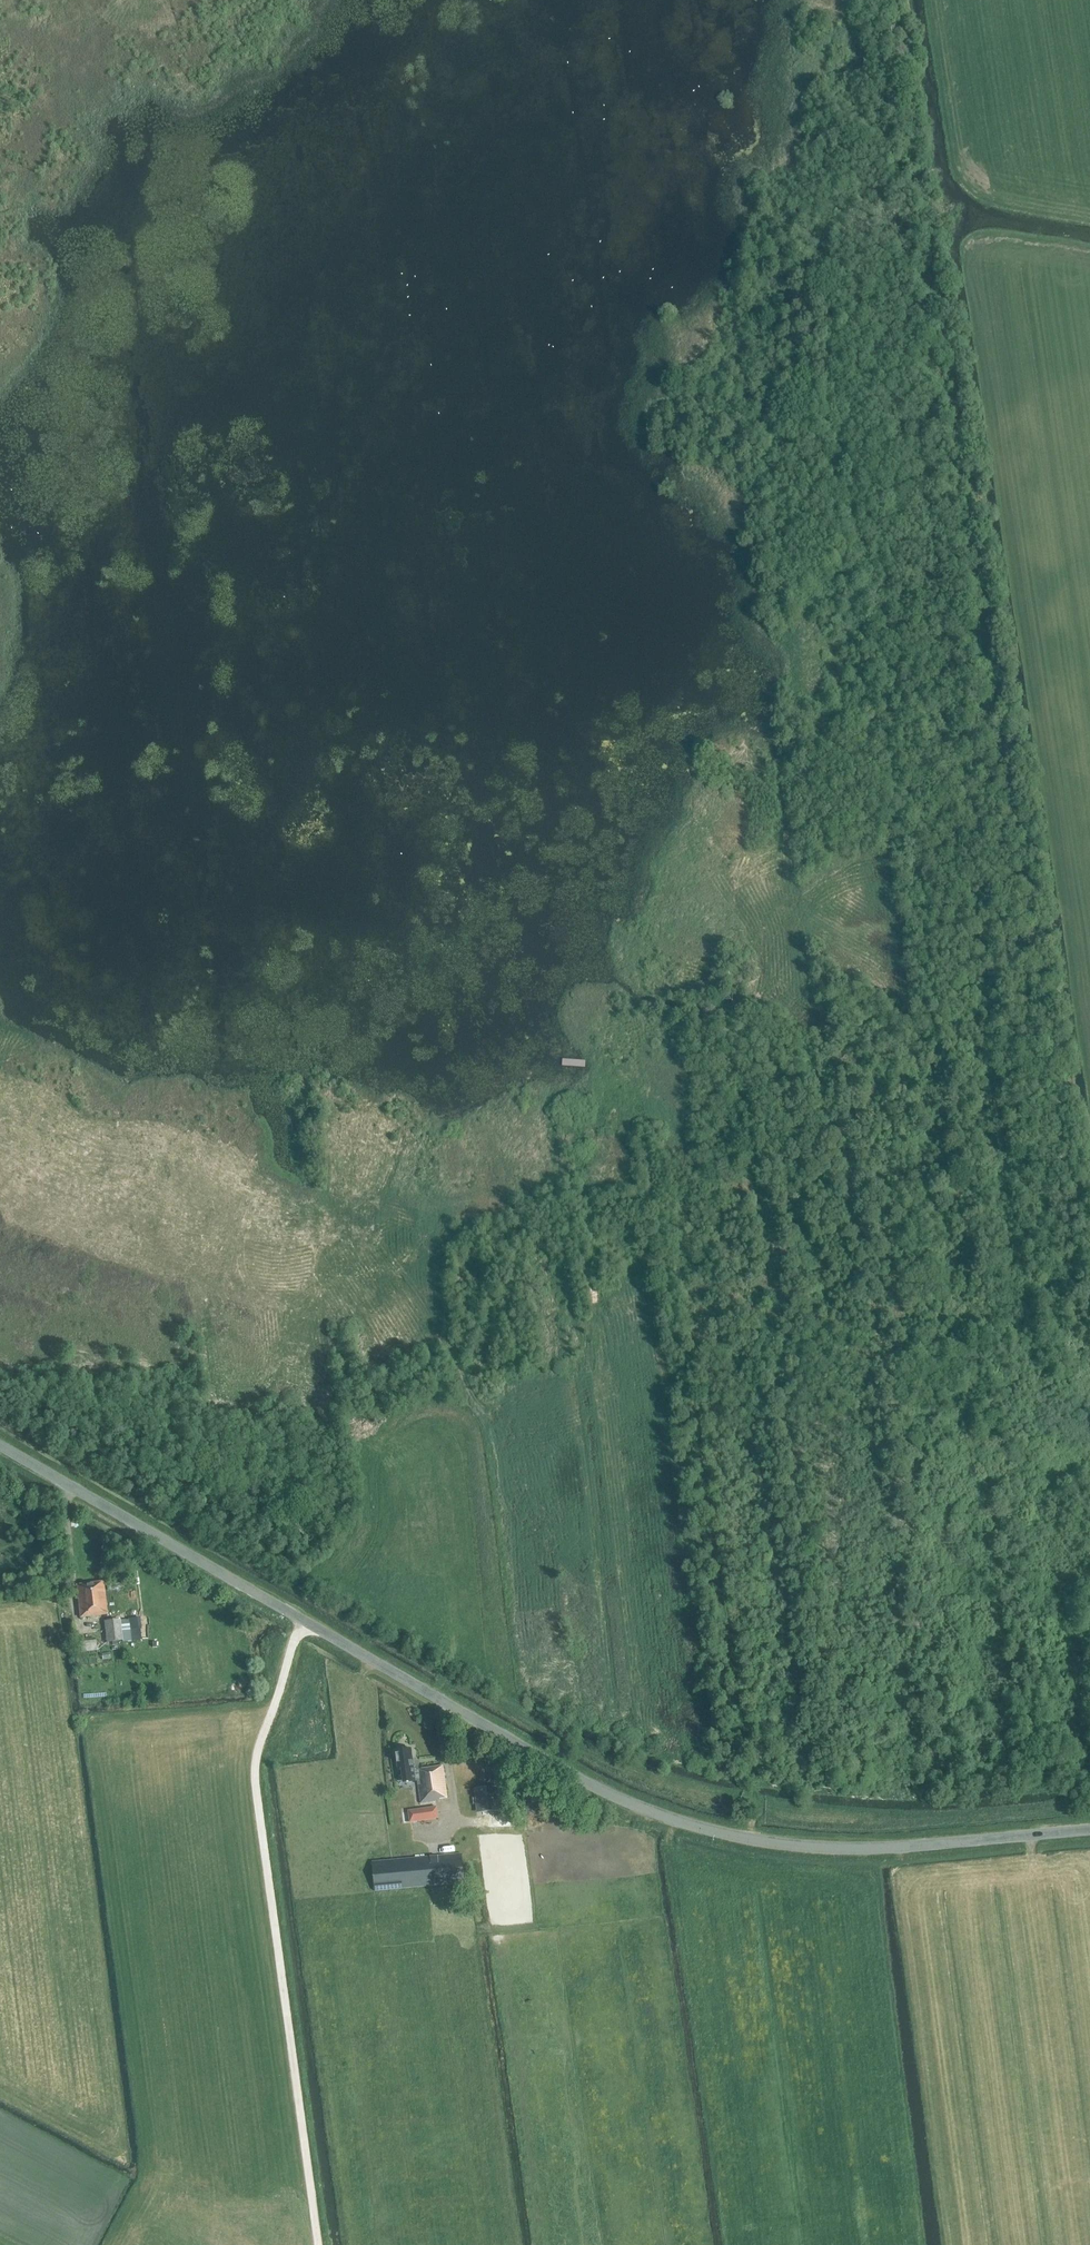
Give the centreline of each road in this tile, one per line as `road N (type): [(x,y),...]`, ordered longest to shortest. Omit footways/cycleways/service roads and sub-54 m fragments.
road 1 (tertiary): [(1089,1832),(841,1850),(770,1845),(643,1810),(0,1445)]

